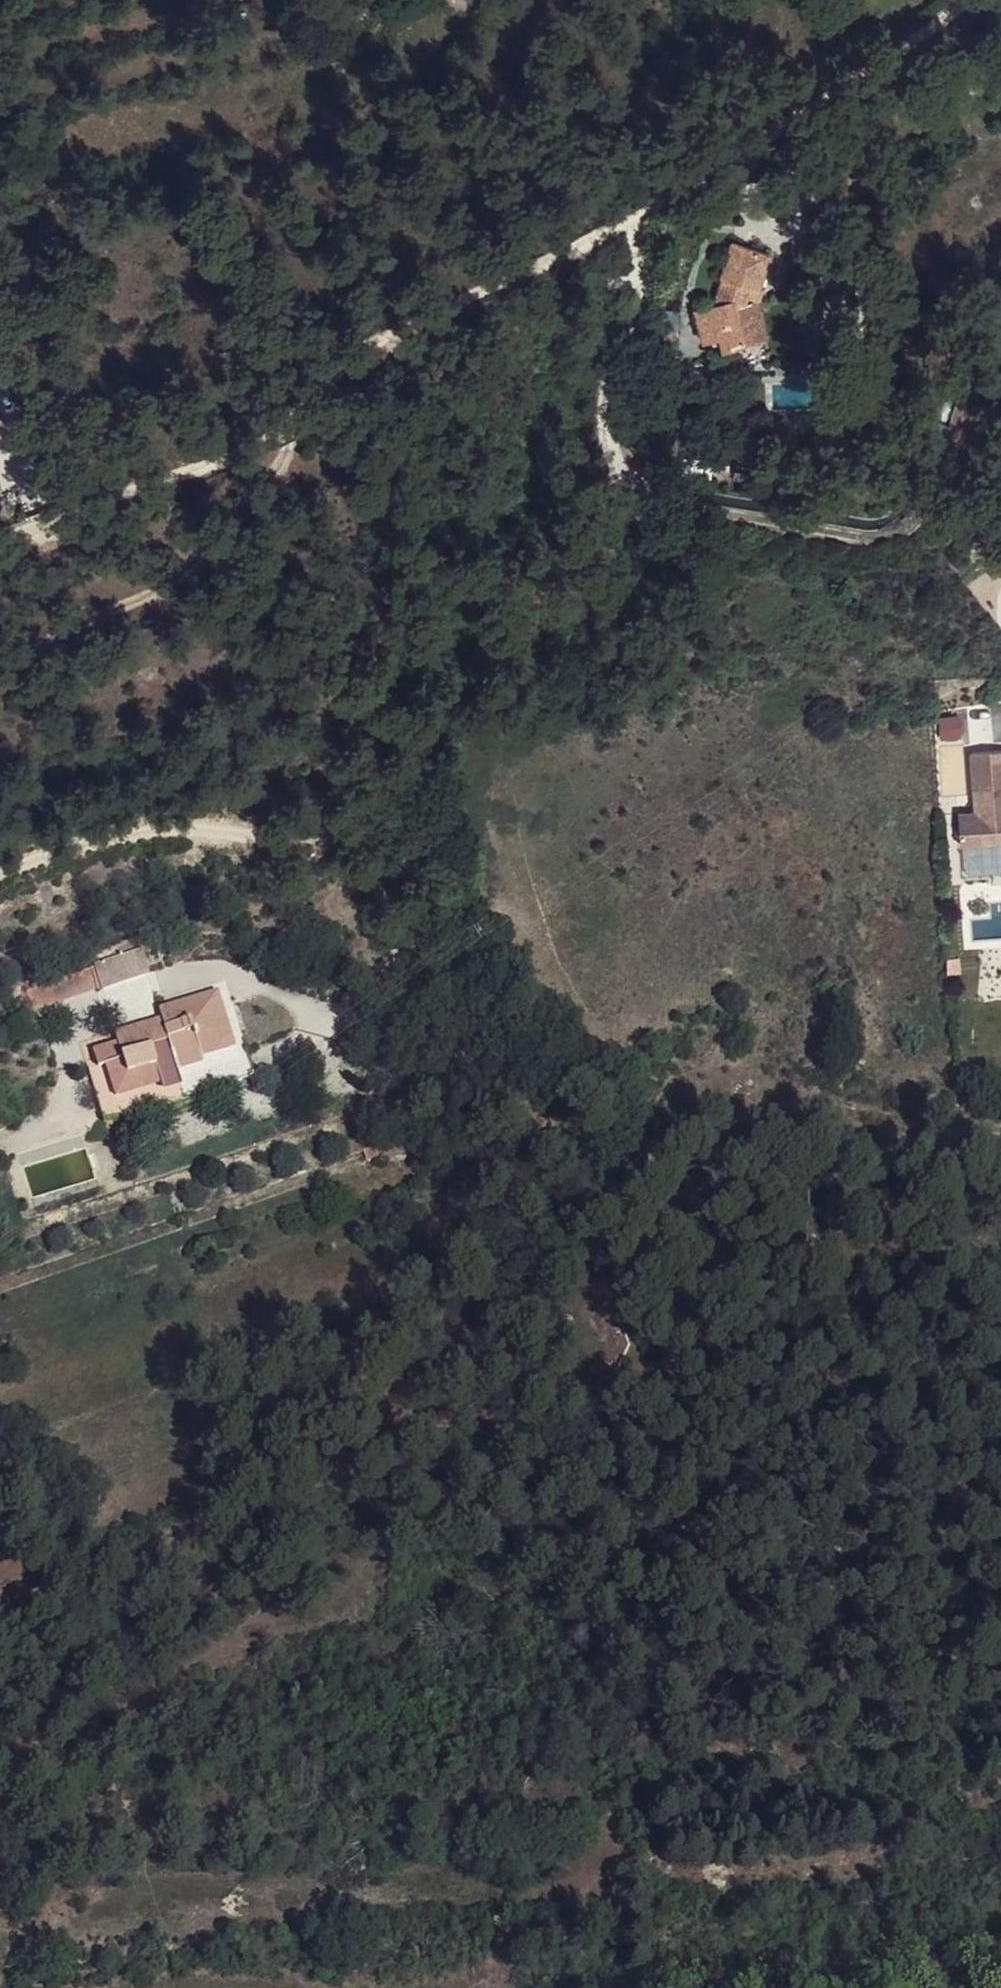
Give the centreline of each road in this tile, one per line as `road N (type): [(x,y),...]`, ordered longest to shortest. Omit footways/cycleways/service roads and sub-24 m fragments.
road 1 (residential): [(294,429),(343,373),(406,328),(602,233),(924,40),(968,0)]
road 2 (residential): [(294,429),(0,529)]

